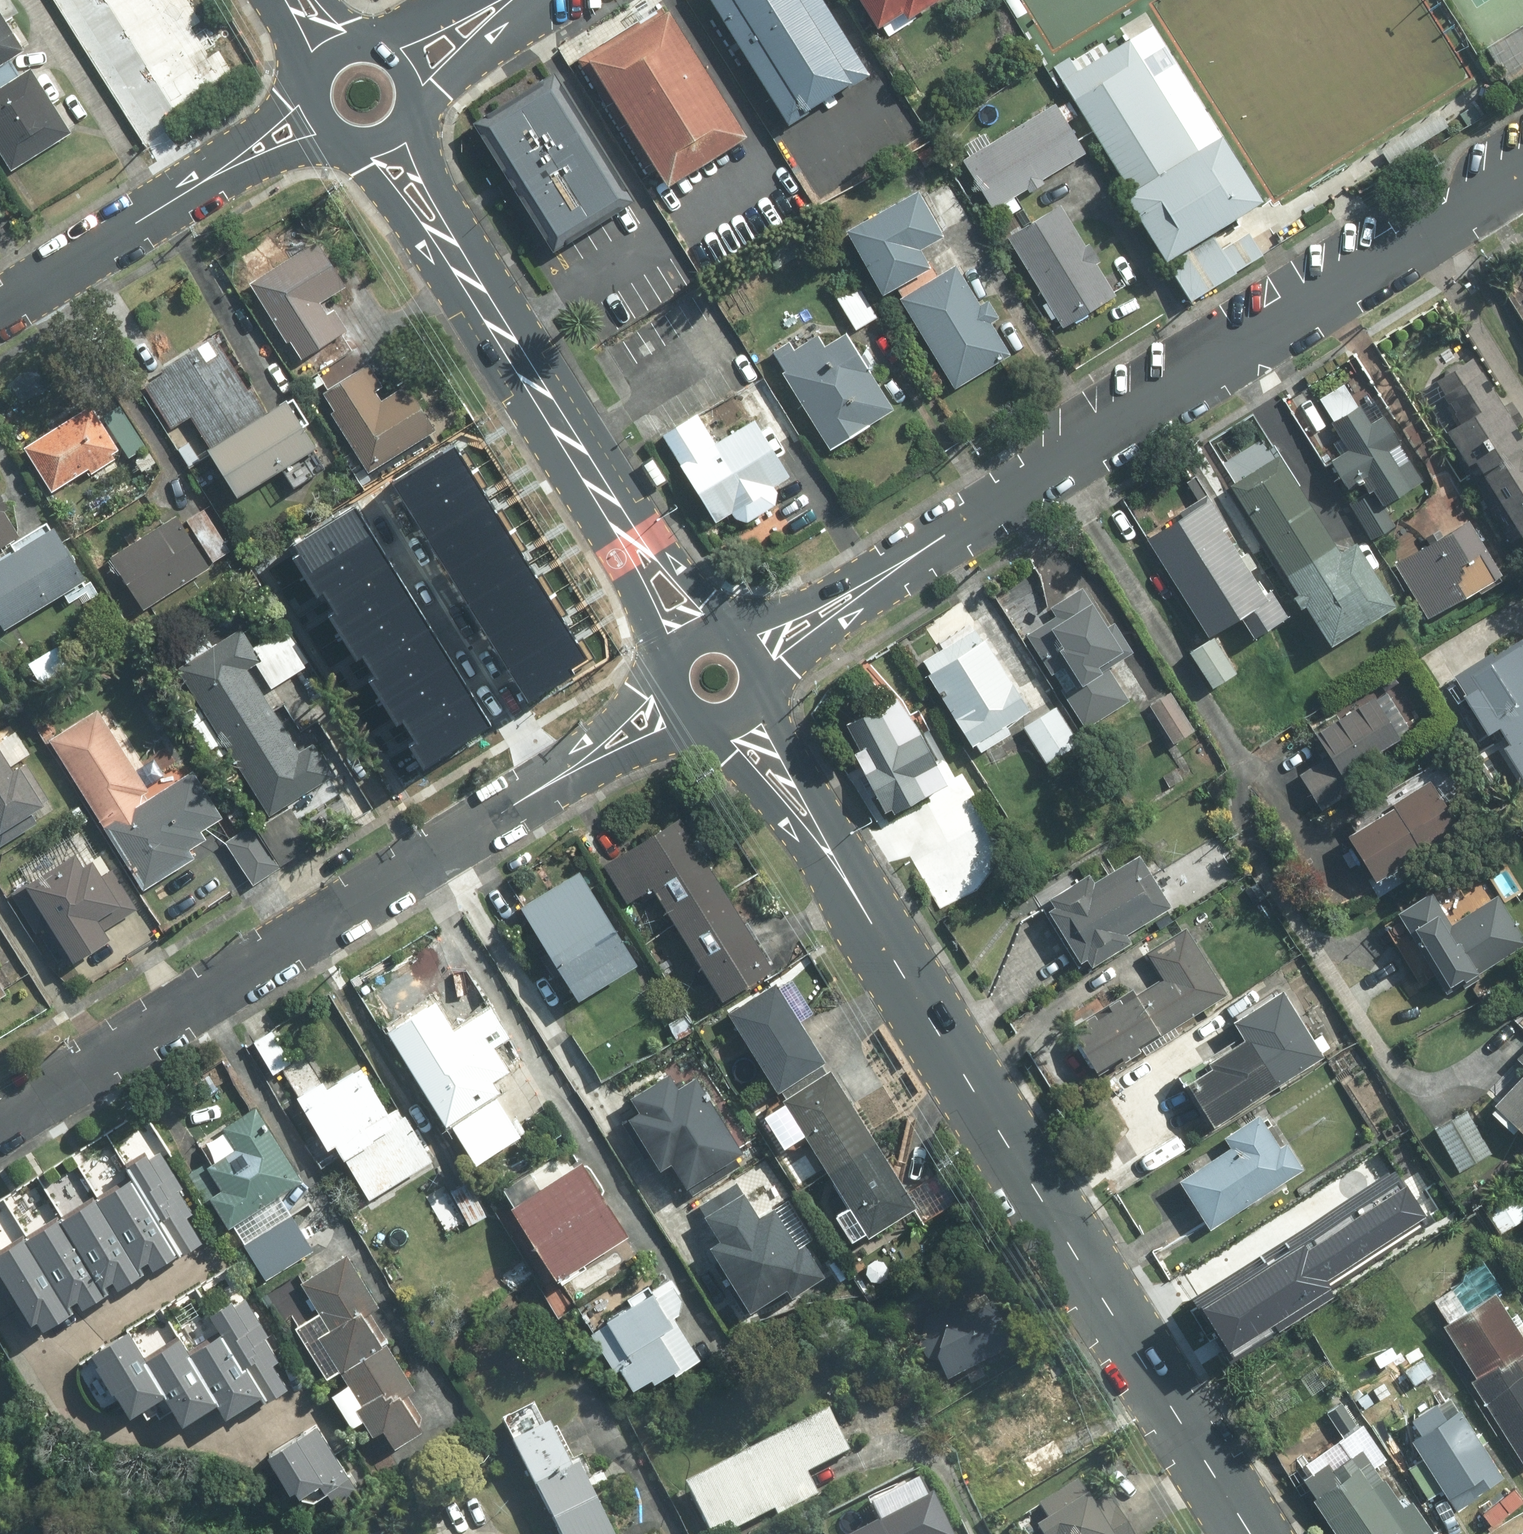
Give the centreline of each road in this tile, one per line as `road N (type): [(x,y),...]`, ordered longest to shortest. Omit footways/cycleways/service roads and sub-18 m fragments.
road 1 (secondary): [(1252,1533),(844,879)]
road 2 (secondary): [(939,539),(1522,175)]
road 3 (residential): [(0,1118),(552,778)]
road 4 (secondary): [(609,509),(465,273)]
road 5 (secondary): [(939,539),(764,685)]
road 6 (secondary): [(742,633),(939,539)]
road 7 (residential): [(173,200),(0,308)]
road 8 (secondary): [(844,879),(719,721)]
road 9 (secondary): [(758,698),(844,879)]
road 10 (residential): [(173,200),(312,84)]
road 11 (secondary): [(465,273),(345,143)]
road 12 (residential): [(330,134),(173,200)]
road 13 (residential): [(706,720),(552,778)]
road 14 (secondary): [(414,118),(465,273)]
road 15 (secondary): [(609,509),(720,626)]
road 16 (residential): [(552,778),(669,668)]
road 17 (secondary): [(674,652),(609,509)]
road 18 (residential): [(522,0),(420,99)]

